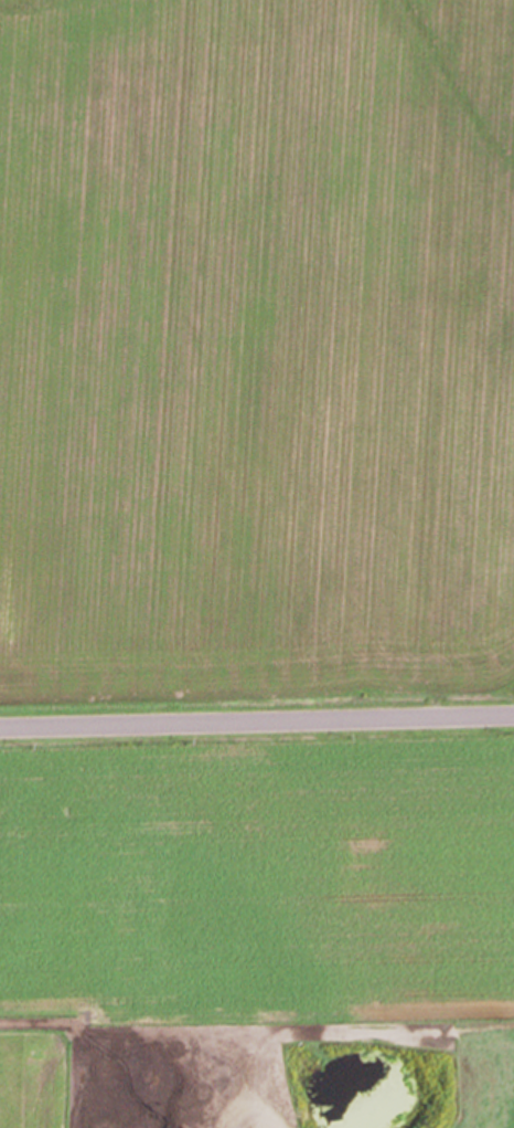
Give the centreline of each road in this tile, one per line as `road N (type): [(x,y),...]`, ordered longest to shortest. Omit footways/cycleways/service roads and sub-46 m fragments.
road 1 (residential): [(0,728),(513,715)]

